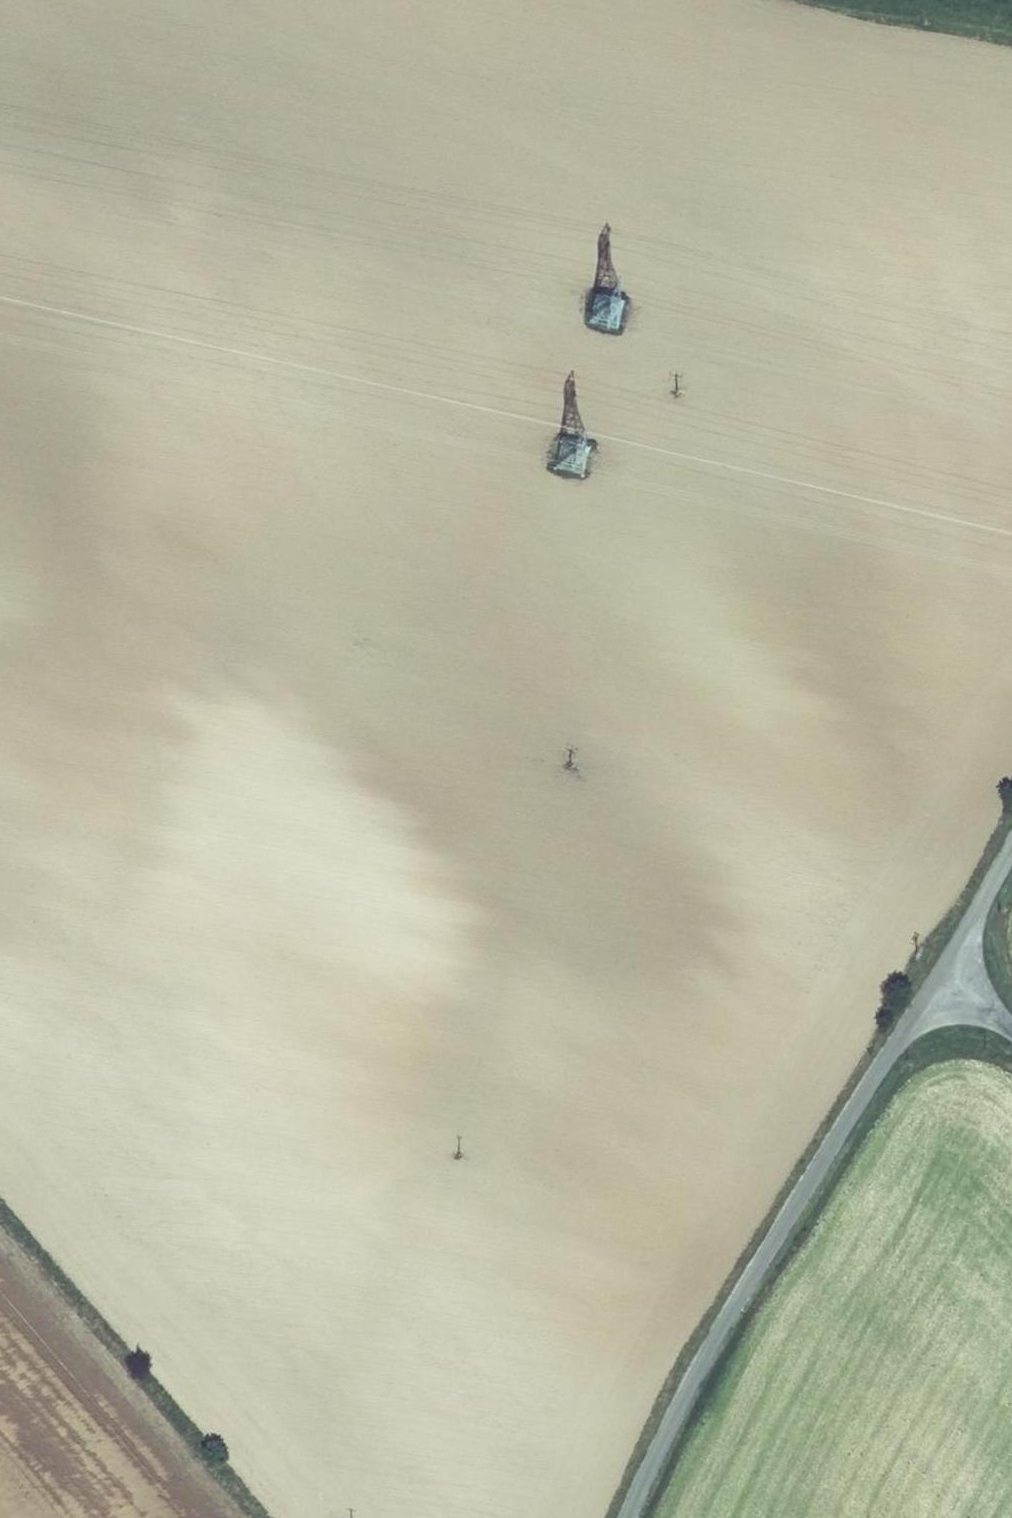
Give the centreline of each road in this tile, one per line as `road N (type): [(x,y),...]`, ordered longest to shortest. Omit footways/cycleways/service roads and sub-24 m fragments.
road 1 (tertiary): [(945,972),(717,1335),(628,1517)]
road 2 (tertiary): [(1011,846),(945,972)]

